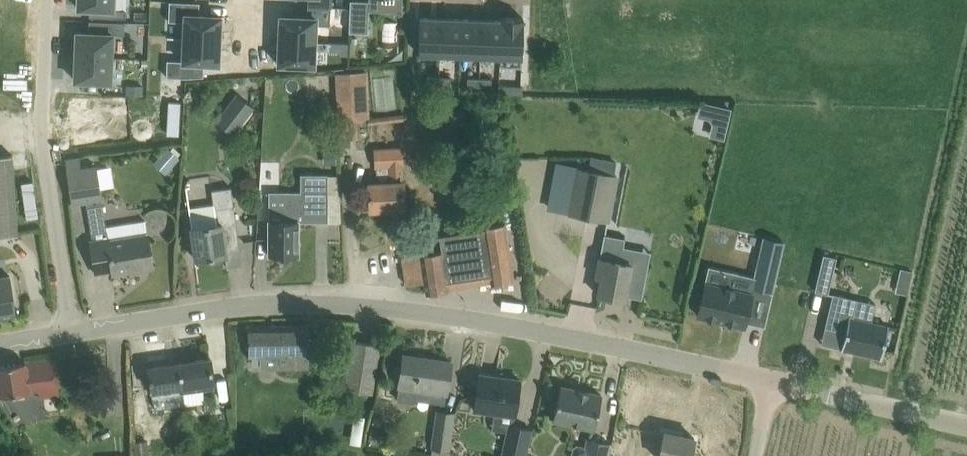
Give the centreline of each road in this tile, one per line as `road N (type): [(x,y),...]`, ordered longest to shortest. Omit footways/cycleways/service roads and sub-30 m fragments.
road 1 (tertiary): [(67,333),(234,307),(365,306),(595,342),(773,381)]
road 2 (residential): [(67,333),(39,134),(45,0)]
road 3 (tertiary): [(966,424),(773,381)]

